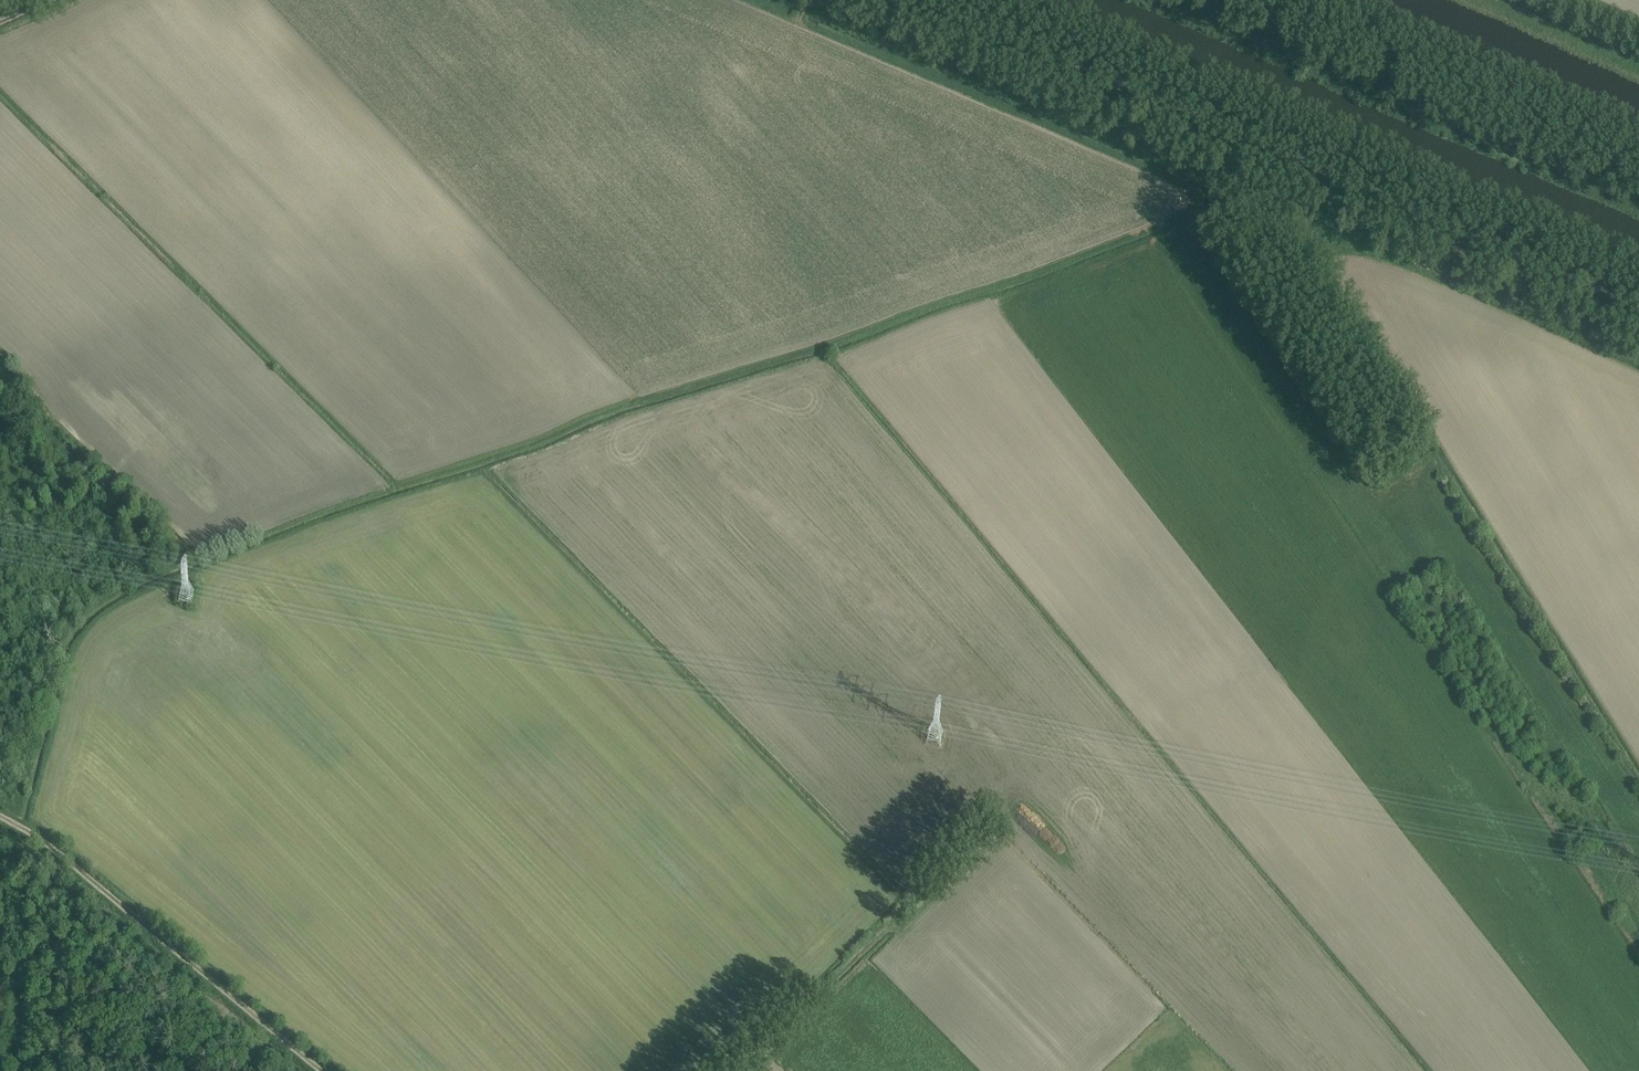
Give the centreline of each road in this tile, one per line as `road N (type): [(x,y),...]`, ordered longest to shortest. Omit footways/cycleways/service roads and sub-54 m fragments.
road 1 (track): [(0,816),(323,1070)]

